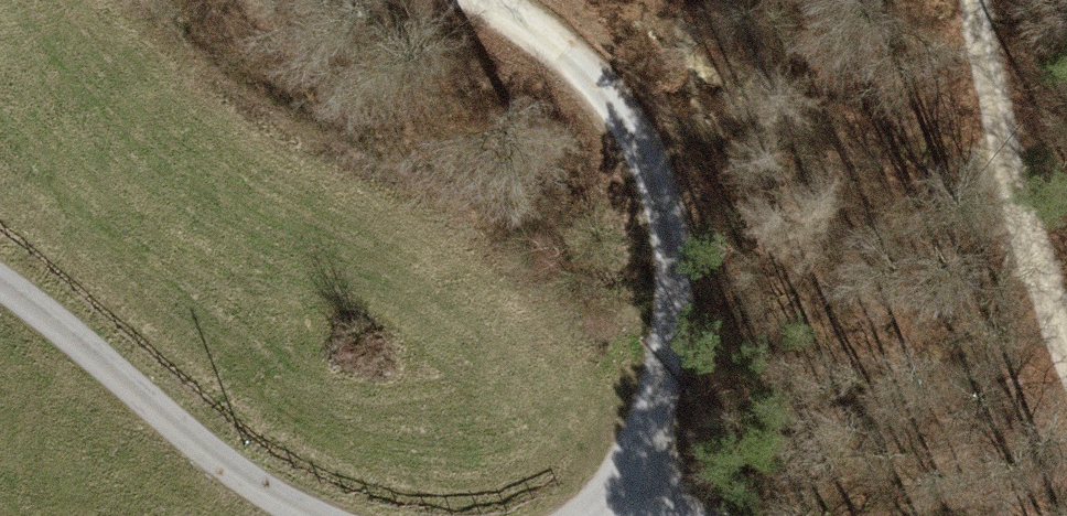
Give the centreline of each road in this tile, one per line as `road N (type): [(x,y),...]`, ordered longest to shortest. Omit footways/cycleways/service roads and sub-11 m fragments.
road 1 (track): [(460,0),(598,83),(678,266),(652,434),(588,503),(634,515)]
road 2 (unclassified): [(0,283),(73,326),(302,515)]
road 3 (track): [(1066,342),(1014,231),(980,0)]

